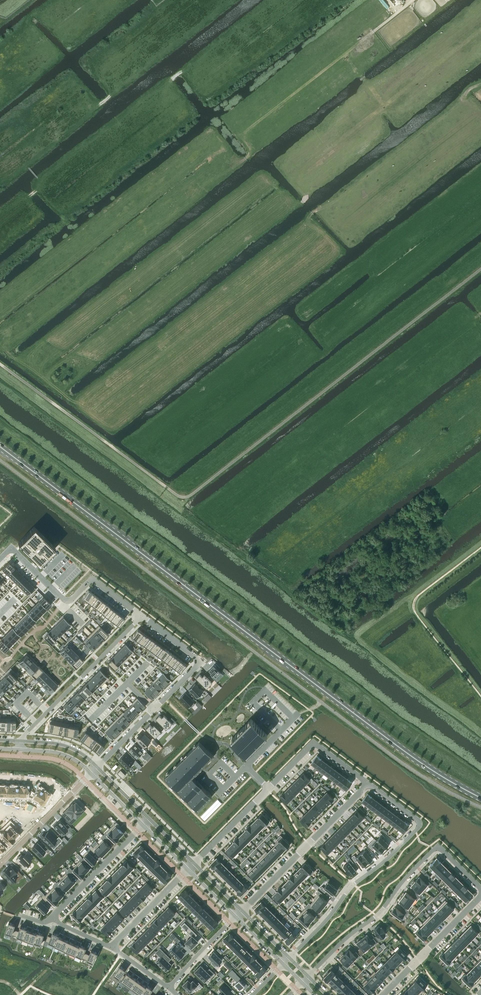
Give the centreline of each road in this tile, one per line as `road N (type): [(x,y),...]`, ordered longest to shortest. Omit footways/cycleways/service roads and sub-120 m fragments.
road 1 (primary): [(480,797),(403,750),(0,446)]
road 2 (residential): [(437,845),(308,976)]
road 3 (residential): [(289,956),(419,826)]
road 4 (residential): [(242,910),(368,782)]
road 5 (residential): [(142,615),(20,741)]
road 6 (residential): [(97,767),(203,661)]
road 7 (residential): [(480,895),(384,994)]
road 8 (residential): [(269,788),(313,741),(368,782)]
road 9 (residential): [(51,919),(144,825)]

